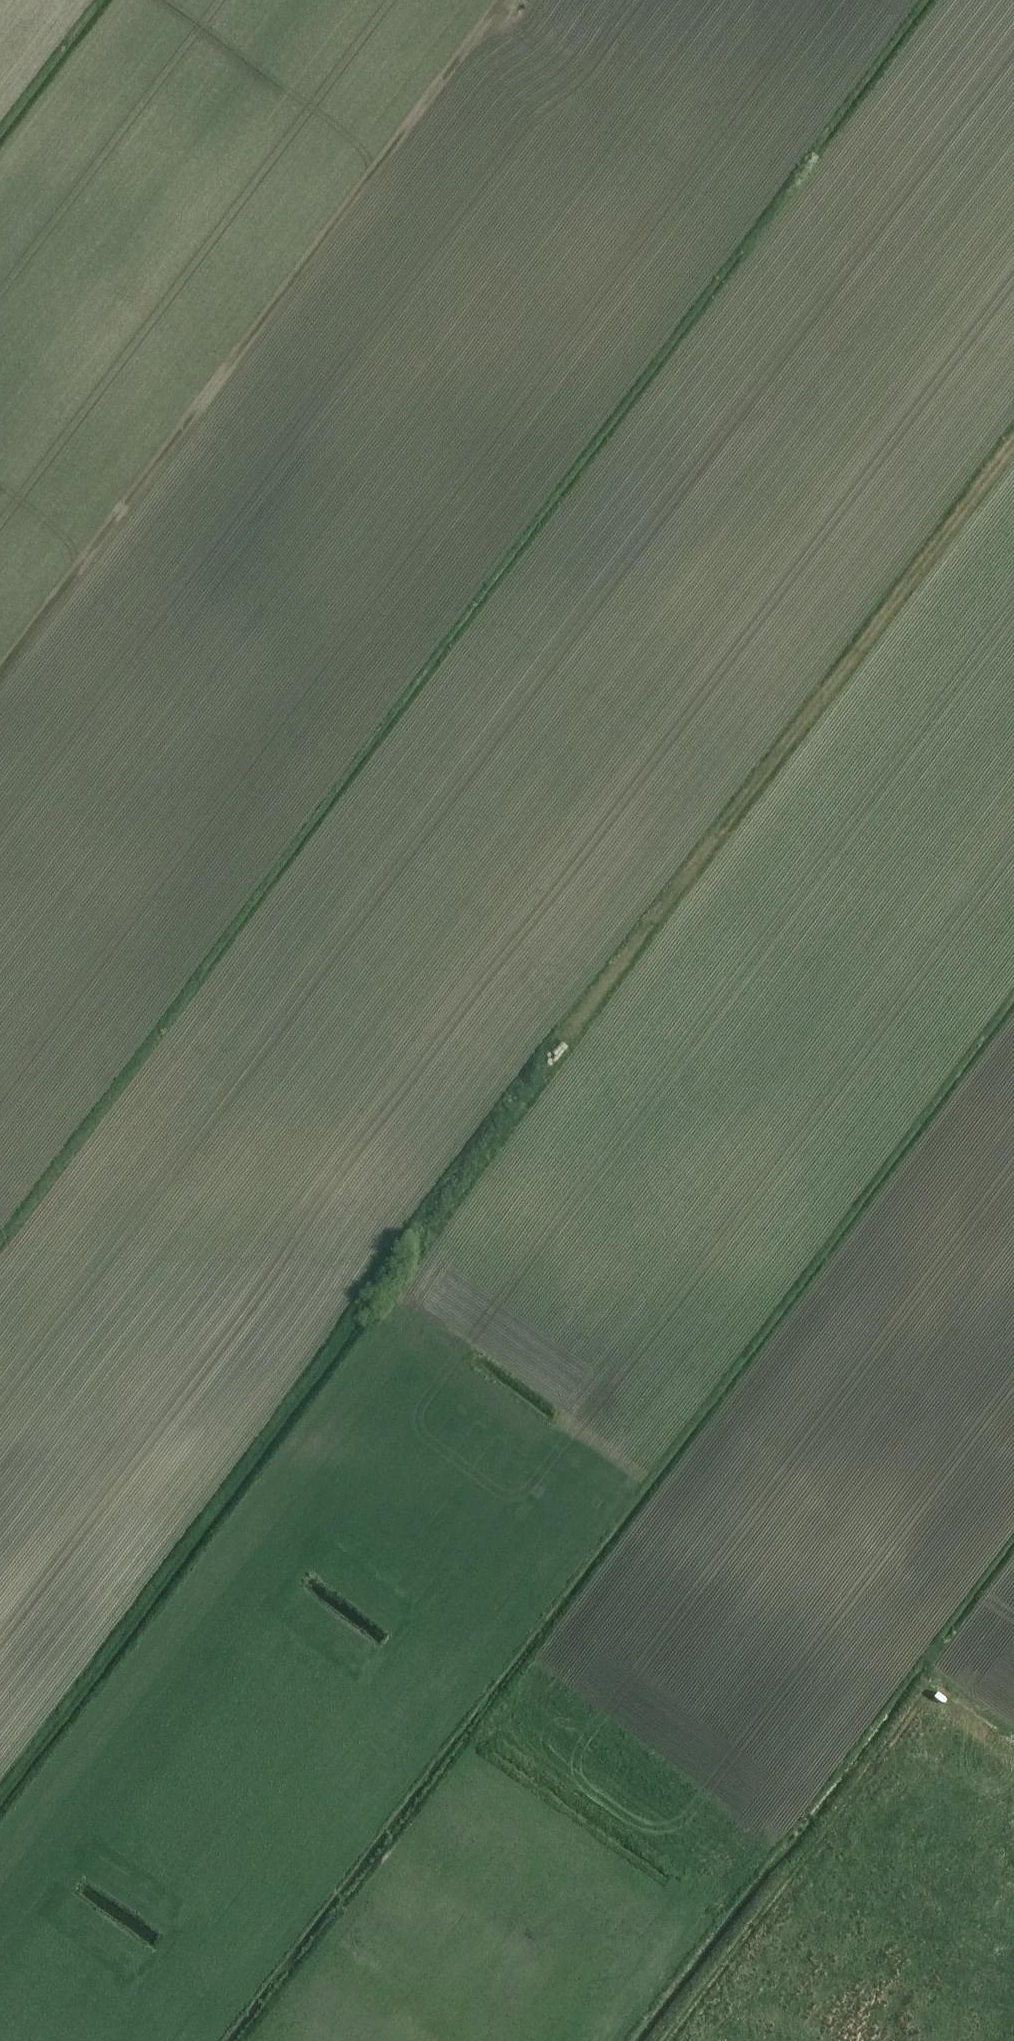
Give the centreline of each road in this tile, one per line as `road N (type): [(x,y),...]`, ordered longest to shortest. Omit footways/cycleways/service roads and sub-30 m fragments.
road 1 (track): [(495,0),(0,656)]

